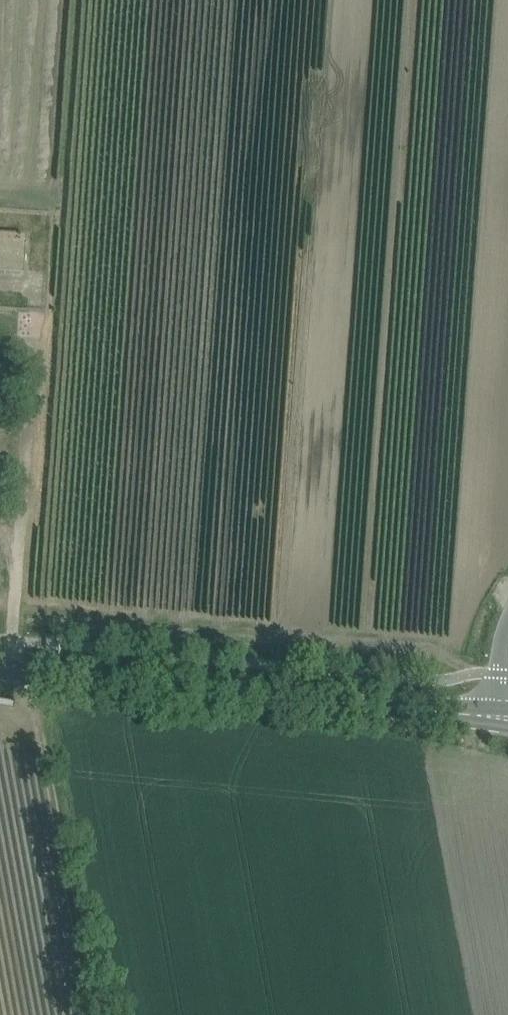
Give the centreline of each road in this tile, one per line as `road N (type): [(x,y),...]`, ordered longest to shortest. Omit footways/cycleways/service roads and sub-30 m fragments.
road 1 (tertiary): [(0,668),(496,716)]
road 2 (track): [(82,1014),(27,670)]

